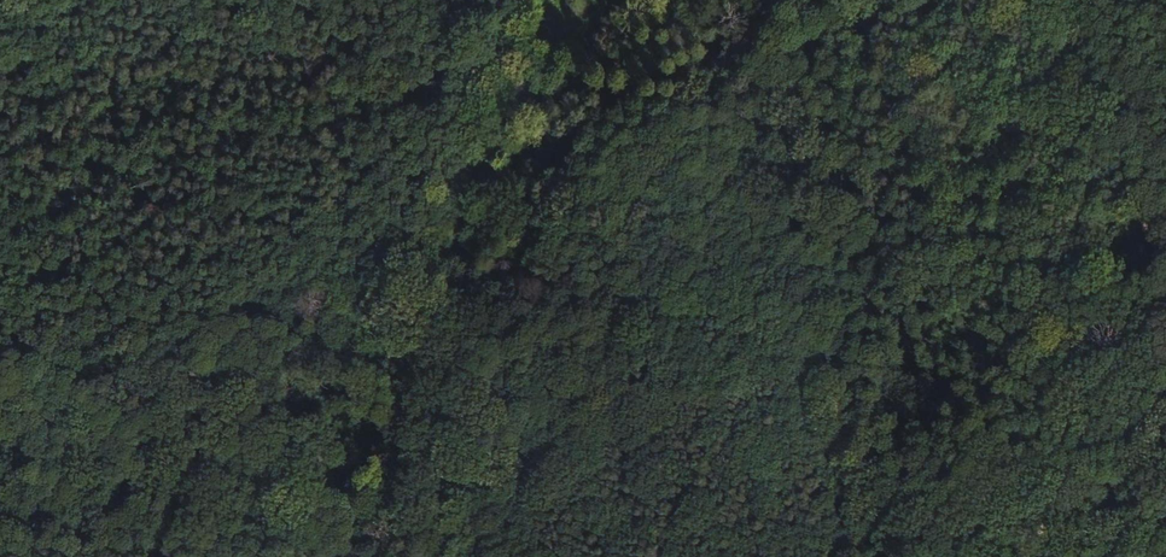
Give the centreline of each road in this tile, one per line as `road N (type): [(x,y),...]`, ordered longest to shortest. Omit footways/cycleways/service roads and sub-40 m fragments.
road 1 (track): [(232,556),(441,257),(463,190),(449,92),(512,0)]

